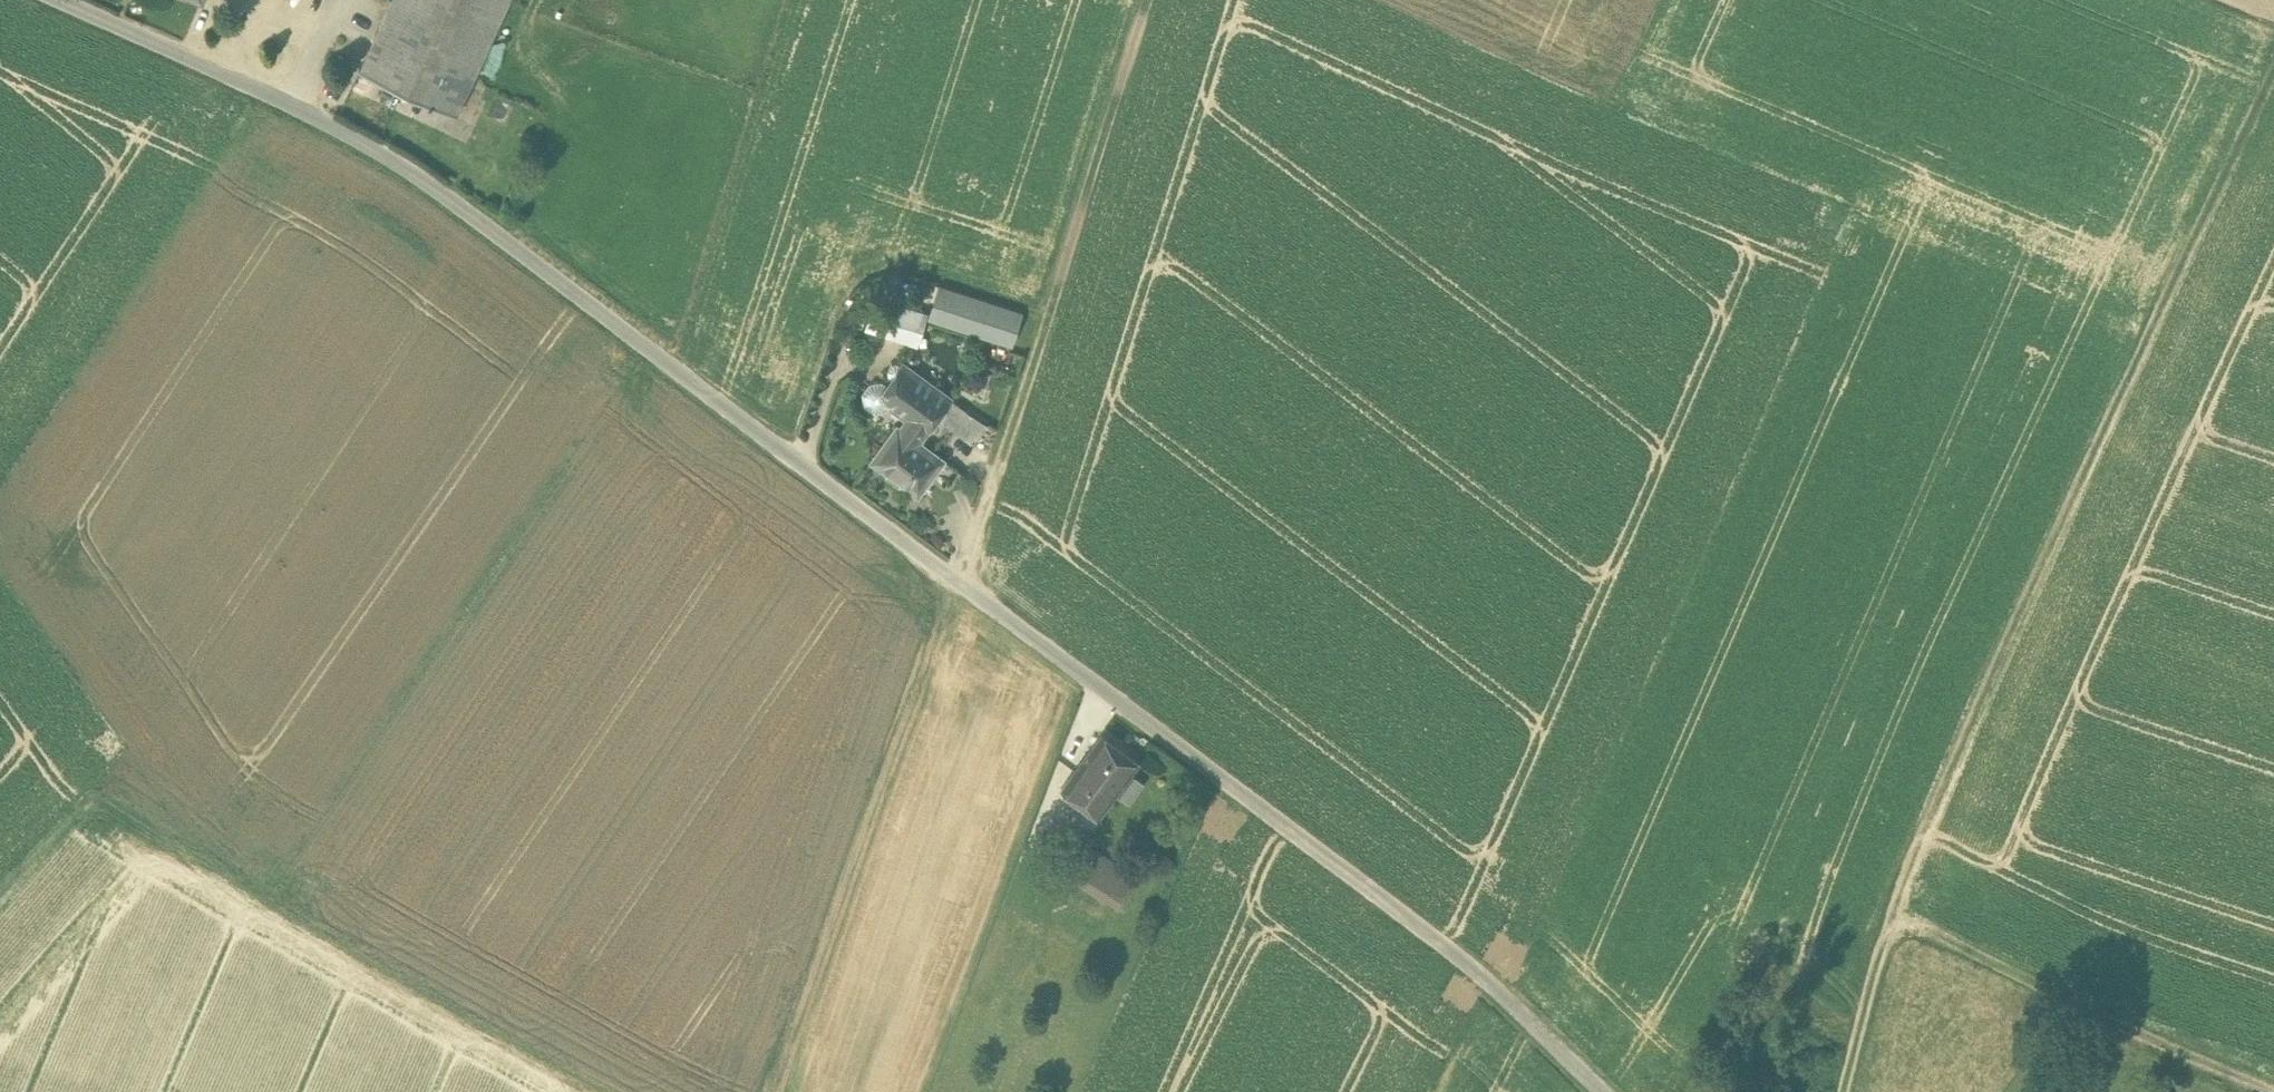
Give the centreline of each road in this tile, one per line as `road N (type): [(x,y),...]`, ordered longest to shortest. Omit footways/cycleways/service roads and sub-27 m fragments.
road 1 (unclassified): [(59,0),(264,89),(409,169),(1479,971),(1605,1091)]
road 2 (track): [(1895,920),(2080,484),(2273,69)]
road 3 (track): [(1143,0),(955,582)]
road 4 (track): [(1843,1091),(1895,920),(2273,1091)]
road 5 (track): [(781,1091),(955,582)]

